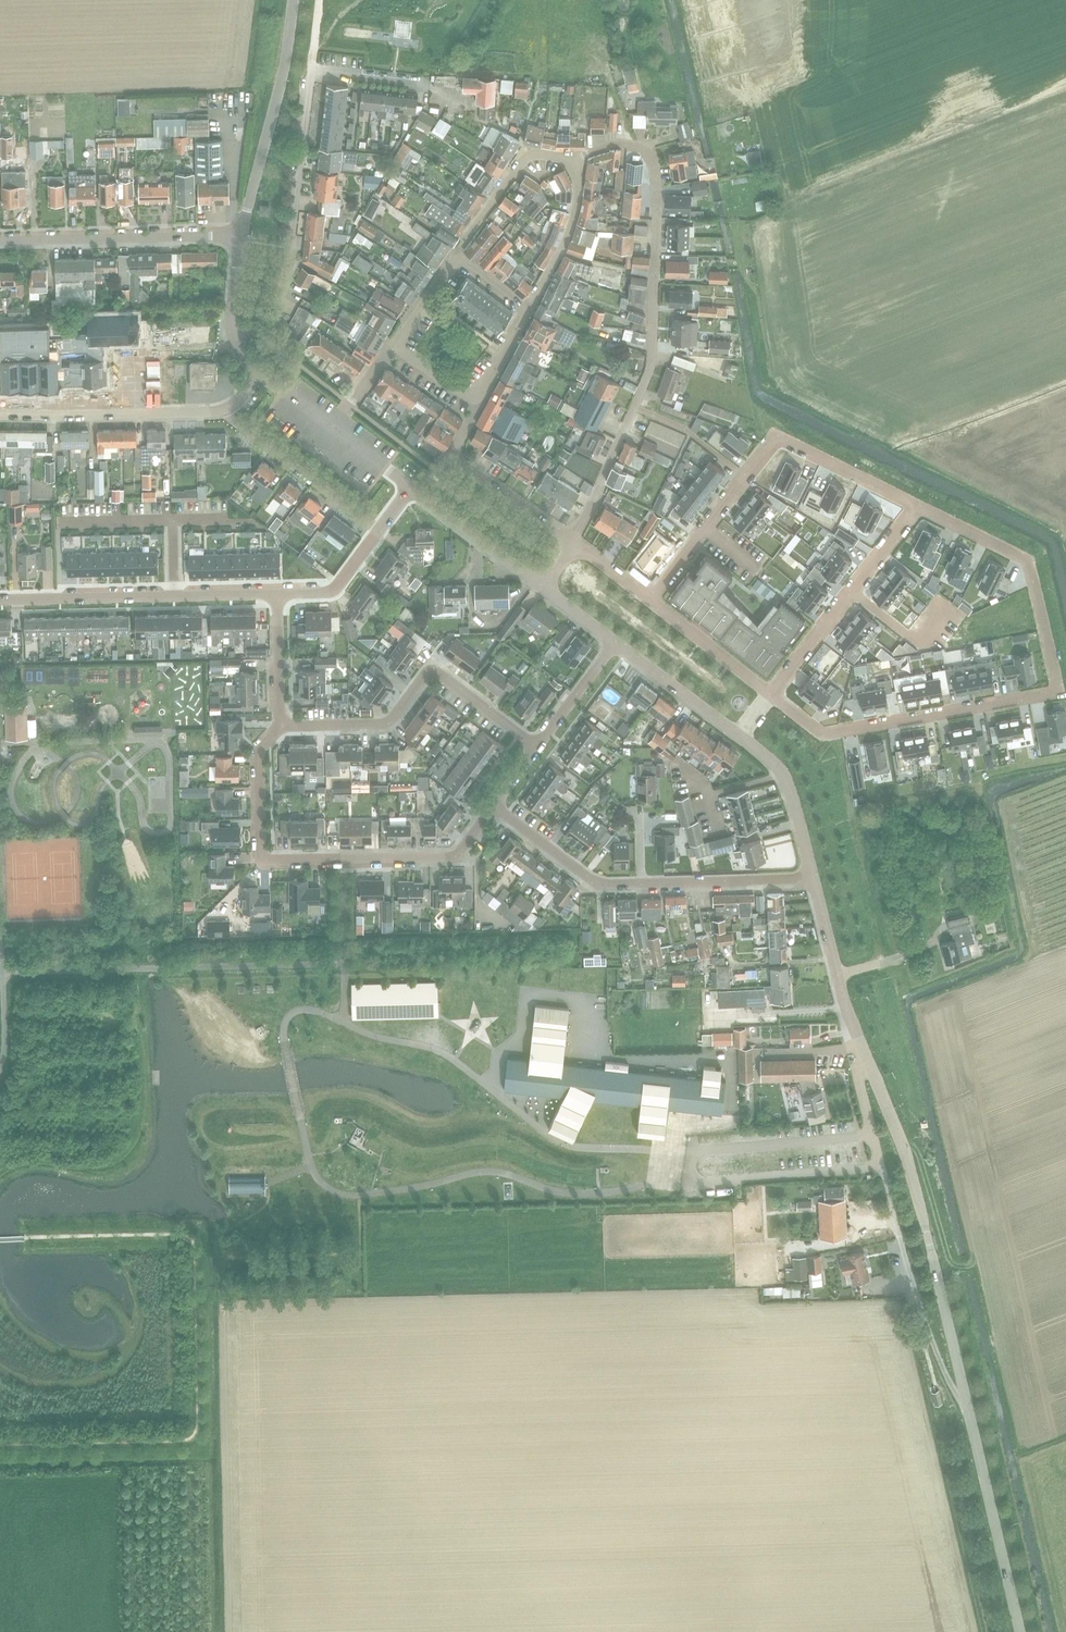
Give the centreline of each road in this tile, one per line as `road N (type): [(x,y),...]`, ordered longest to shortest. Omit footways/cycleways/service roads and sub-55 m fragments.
road 1 (residential): [(772,694),(824,734),(1059,692),(1029,562),(919,507)]
road 2 (residential): [(573,540),(654,364),(659,185),(637,141),(597,144),(577,161)]
road 3 (residential): [(280,727),(261,749),(263,858),(461,855),(495,809)]
road 4 (residential): [(863,1050),(857,1074),(897,1243),(944,1375),(967,1407)]
road 5 (residential): [(919,507),(777,436),(649,600)]
road 6 (residential): [(539,750),(431,666),(387,724),(280,727)]
road 7 (residential): [(234,334),(257,333),(275,319),(283,295),(310,75)]
road 8 (residential): [(0,600),(278,594)]
road 9 (tertiary): [(239,236),(279,92),(293,0)]
road 10 (tertiary): [(0,241),(239,236)]
road 11 (unclassified): [(1019,1631),(967,1407)]
road 12 (residential): [(0,412),(222,411)]
road 13 (residential): [(573,540),(449,450),(475,406)]
road 14 (residential): [(929,1238),(908,1156),(863,1050)]
road 15 (residential): [(222,411),(377,529)]
road 16 (residential): [(863,1050),(815,877)]
road 17 (residential): [(451,258),(522,160),(548,154),(577,161)]
road 18 (unclassified): [(967,1407),(929,1238)]
road 19 (residential): [(815,877),(642,882)]
road 20 (residential): [(642,882),(603,883),(495,809)]
road 21 (residential): [(543,586),(411,487)]
road 22 (residential): [(529,315),(557,262),(577,161)]
road 23 (residential): [(649,600),(772,694)]
road 24 (residential): [(741,734),(617,644)]
road 25 (residential): [(280,727),(278,594)]
road 26 (residential): [(772,694),(854,590)]
road 27 (residential): [(539,750),(617,644)]
road 28 (residential): [(278,594),(329,593),(377,529)]
road 29 (residential): [(854,590),(915,639),(929,637),(951,608)]
road 30 (residential): [(310,75),(432,81)]

